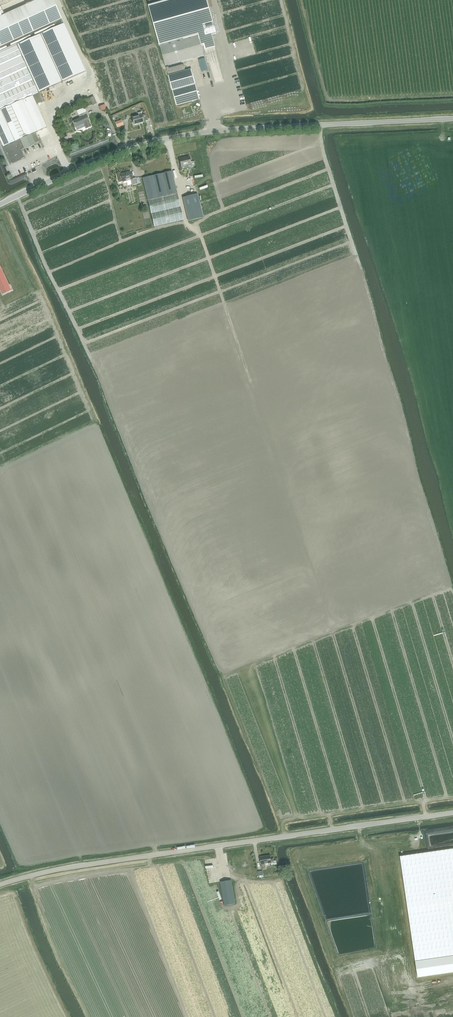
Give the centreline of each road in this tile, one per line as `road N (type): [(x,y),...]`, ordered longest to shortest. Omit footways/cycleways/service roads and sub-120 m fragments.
road 1 (unclassified): [(0,205),(112,156),(196,134),(452,120)]
road 2 (unclassified): [(0,885),(452,813)]

